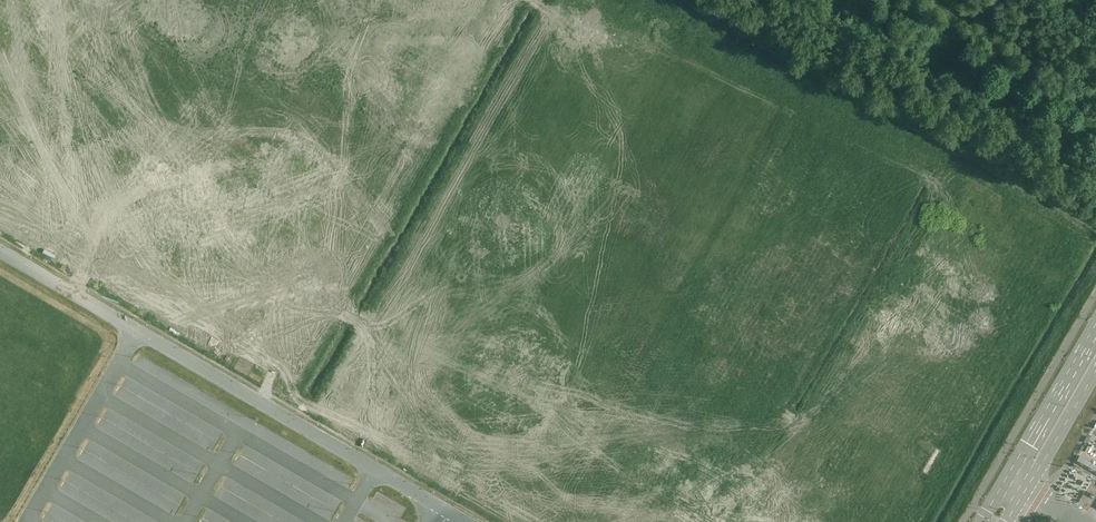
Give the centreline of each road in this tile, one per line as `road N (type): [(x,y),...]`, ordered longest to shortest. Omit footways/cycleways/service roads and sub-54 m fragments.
road 1 (residential): [(0,253),(466,521)]
road 2 (secondary): [(1095,324),(1005,482)]
road 3 (secondary): [(1024,492),(1095,368)]

